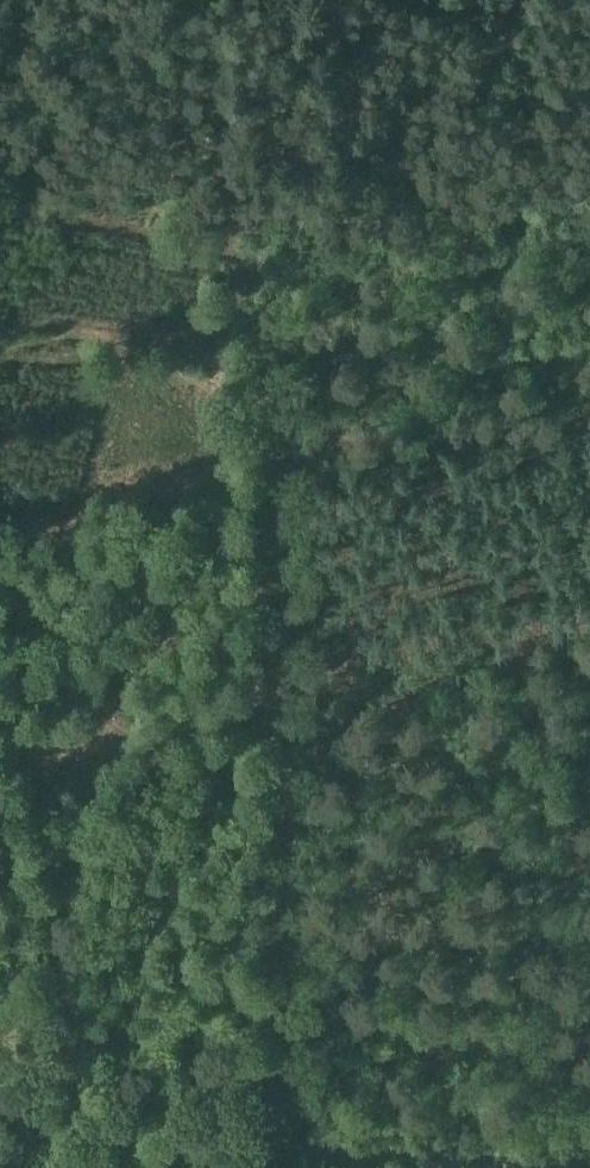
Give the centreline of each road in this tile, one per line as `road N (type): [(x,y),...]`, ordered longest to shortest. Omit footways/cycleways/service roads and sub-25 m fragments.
road 1 (track): [(0,347),(72,339),(120,346),(277,423),(349,438),(424,441),(589,412)]
road 2 (track): [(589,1166),(0,1139)]

